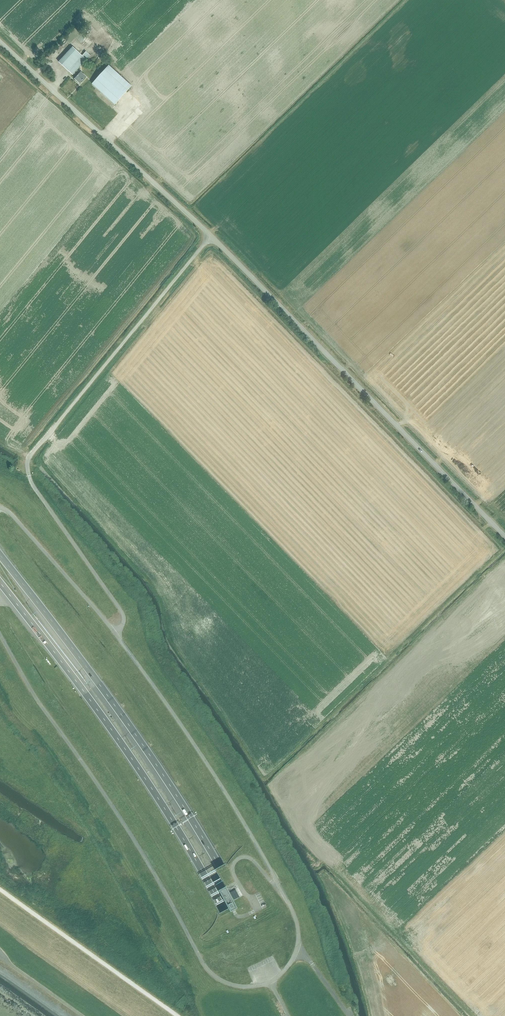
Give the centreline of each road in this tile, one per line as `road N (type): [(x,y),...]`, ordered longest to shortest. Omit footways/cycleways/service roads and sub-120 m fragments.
road 1 (unclassified): [(504,539),(211,237),(0,43)]
road 2 (trunk): [(291,1015),(187,811),(0,555)]
road 3 (trunk): [(0,584),(162,803),(272,1015)]
road 4 (unclassified): [(177,1015),(0,890)]

